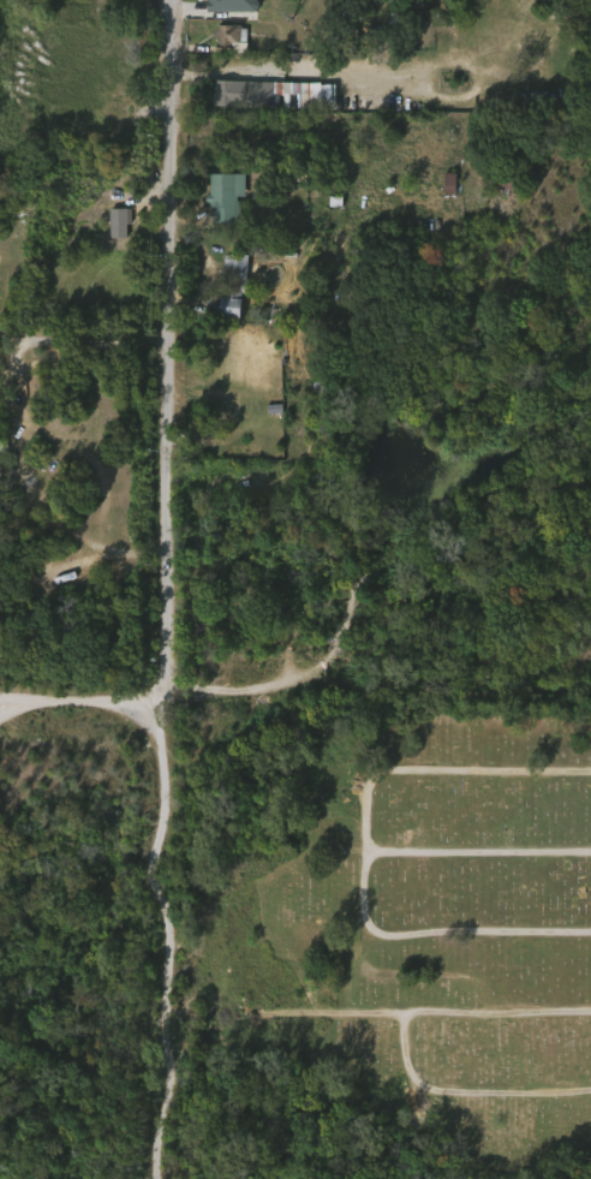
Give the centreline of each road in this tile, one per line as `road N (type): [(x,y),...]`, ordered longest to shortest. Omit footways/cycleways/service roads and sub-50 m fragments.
road 1 (residential): [(180,0),(180,99),(159,344),(149,696),(0,703)]
road 2 (track): [(149,696),(162,778),(148,876),(161,900),(157,1178)]
road 3 (track): [(0,342),(159,344)]

